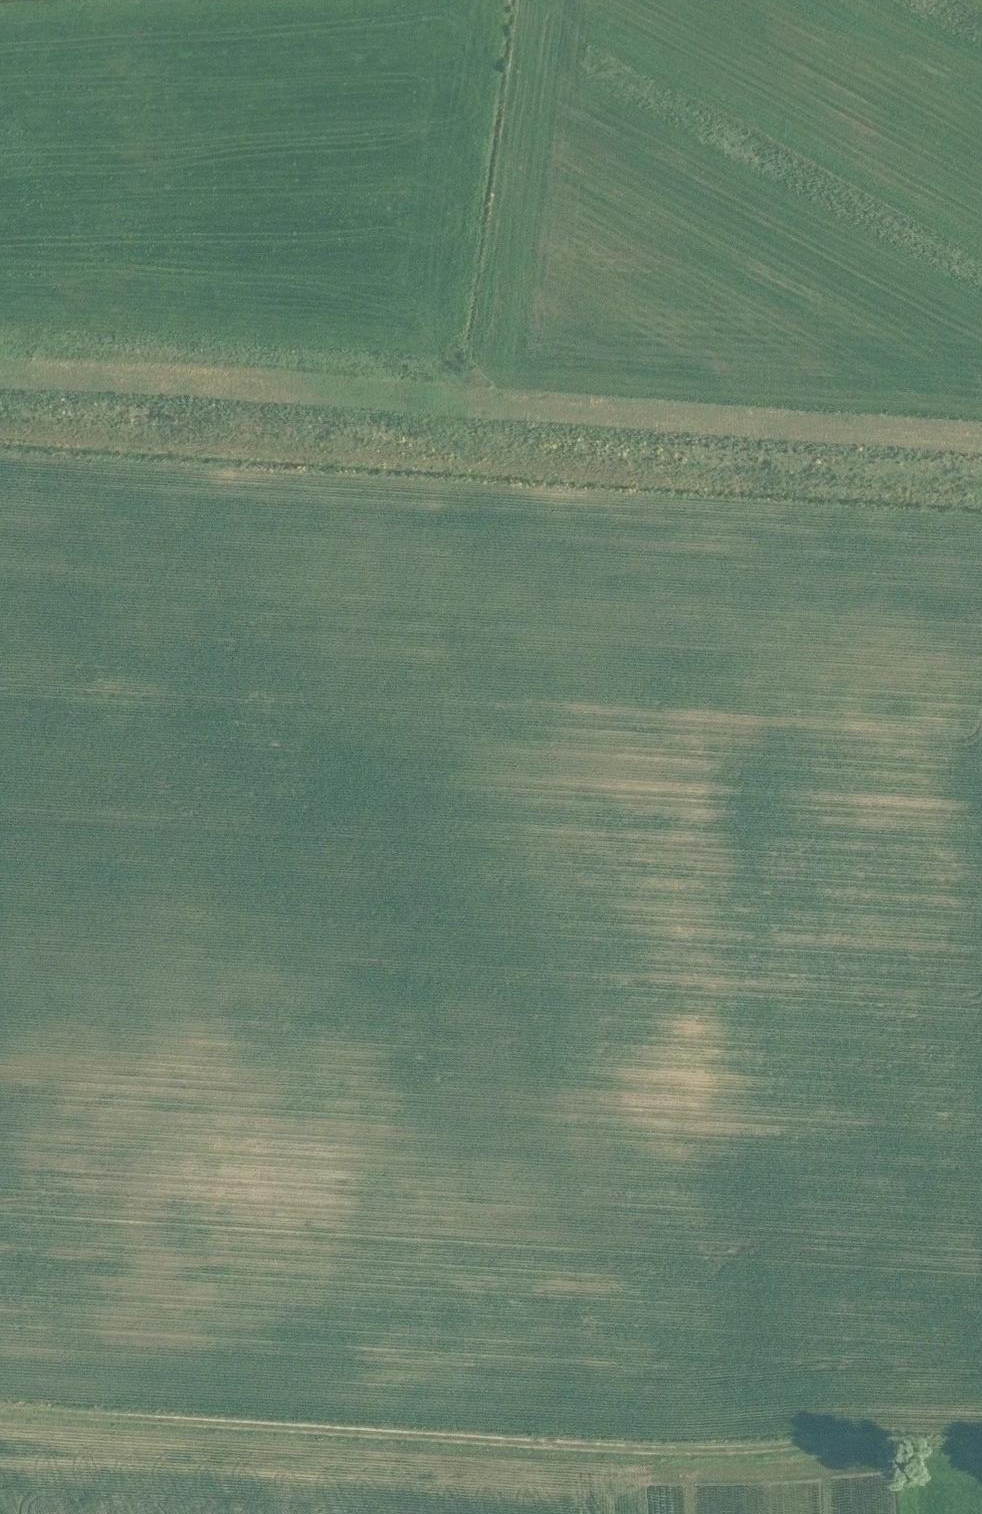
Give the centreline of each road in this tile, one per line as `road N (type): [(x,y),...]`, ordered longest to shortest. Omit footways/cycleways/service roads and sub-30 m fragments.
road 1 (track): [(0,1407),(634,1450),(838,1440),(981,1447)]

